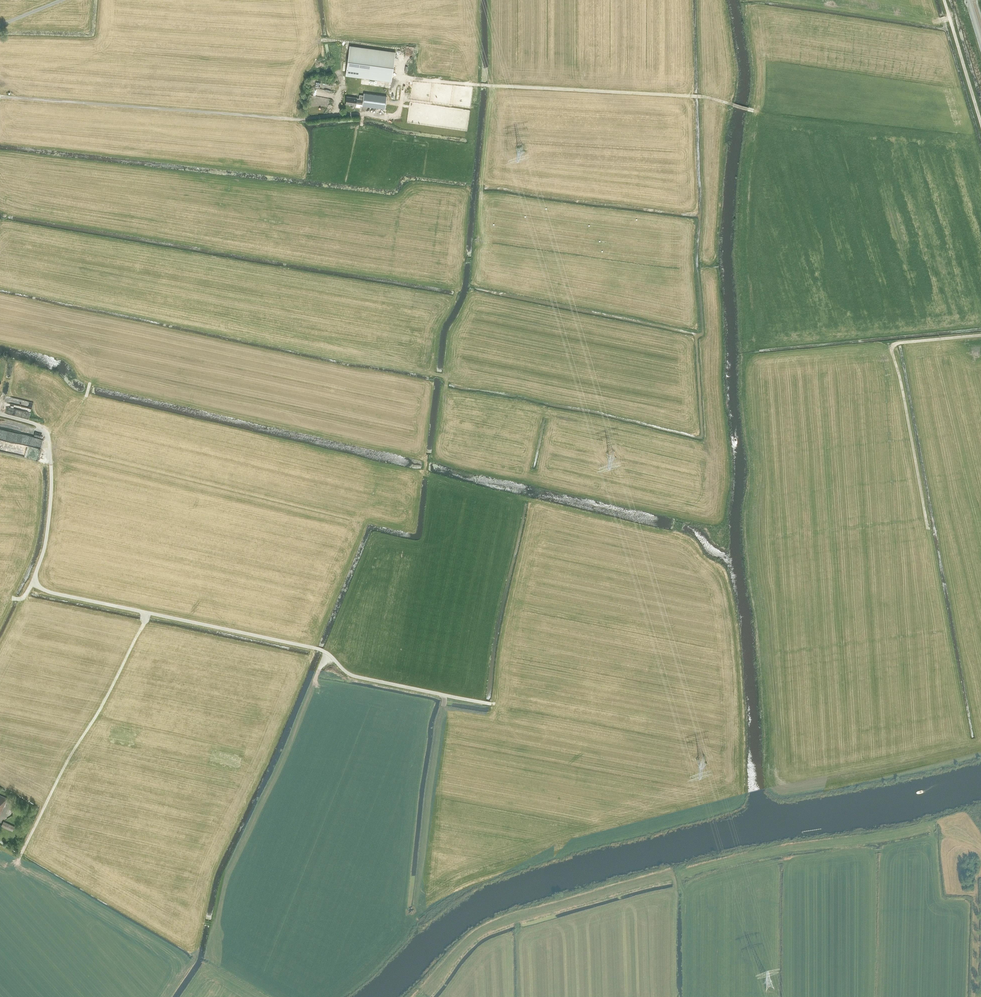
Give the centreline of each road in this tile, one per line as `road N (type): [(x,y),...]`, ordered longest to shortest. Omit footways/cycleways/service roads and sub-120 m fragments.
road 1 (track): [(493,704),(356,677),(314,648),(43,589),(36,577),(50,513),(49,440),(43,427),(0,414)]
road 2 (track): [(403,61),(401,77),(419,80),(733,105)]
road 3 (track): [(19,860),(147,613)]
road 4 (track): [(928,527),(892,348),(980,336)]
road 5 (track): [(980,124),(944,0)]

